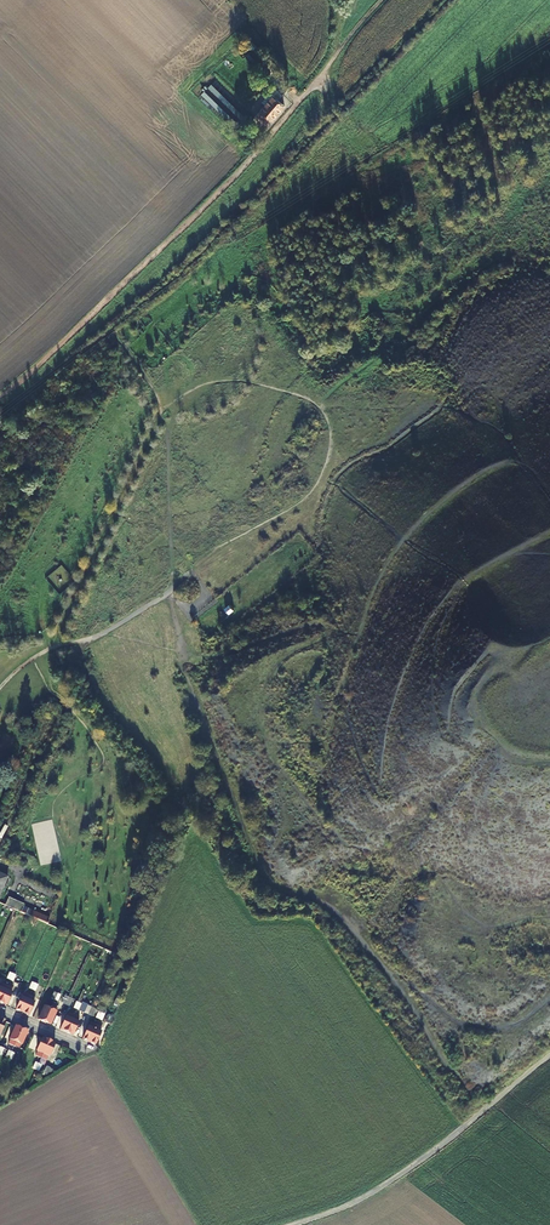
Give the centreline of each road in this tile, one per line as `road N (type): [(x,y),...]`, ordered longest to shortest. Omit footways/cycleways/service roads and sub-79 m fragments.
road 1 (track): [(0,395),(198,214),(339,52)]
road 2 (track): [(549,1055),(394,1180),(295,1224)]
road 3 (track): [(51,722),(0,840)]

